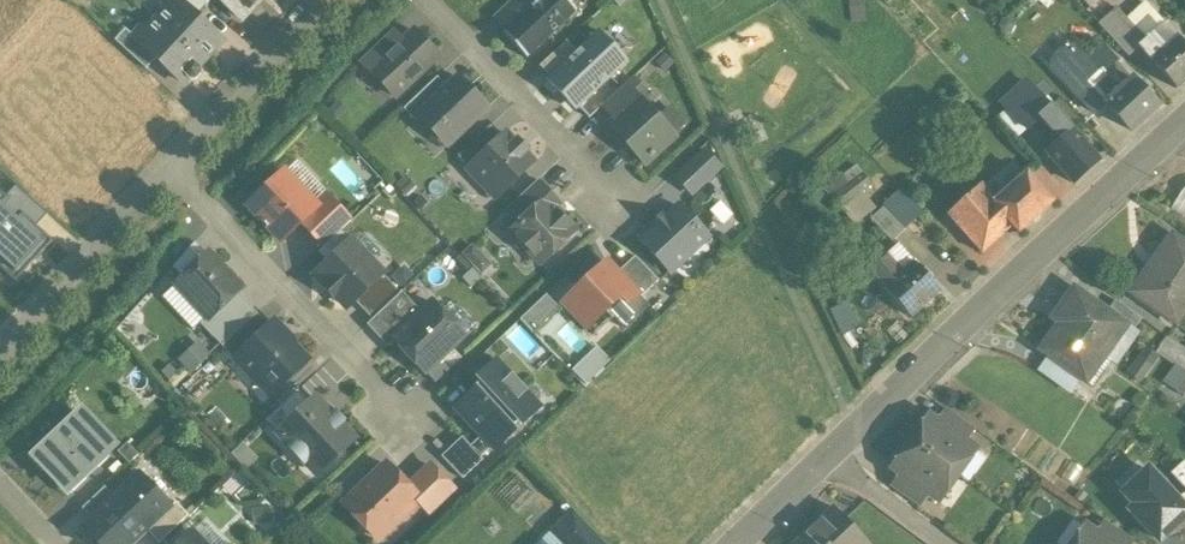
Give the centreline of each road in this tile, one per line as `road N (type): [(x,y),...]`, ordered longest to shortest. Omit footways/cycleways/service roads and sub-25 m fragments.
road 1 (unclassified): [(737,543),(1184,122)]
road 2 (residential): [(0,354),(332,0)]

